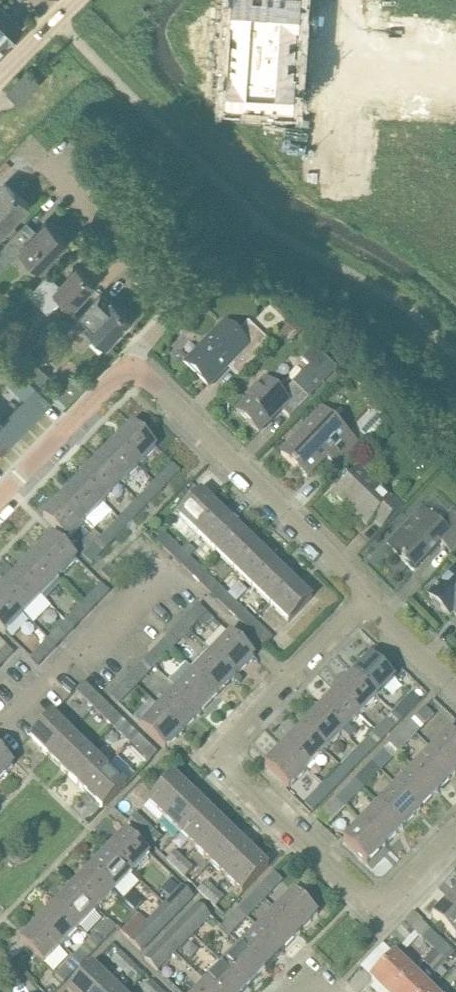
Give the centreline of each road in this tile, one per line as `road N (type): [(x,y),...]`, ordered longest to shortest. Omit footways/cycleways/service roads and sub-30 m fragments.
road 1 (residential): [(455,827),(386,902),(361,902),(226,768),(233,741),(287,681)]
road 2 (residential): [(0,726),(164,562),(287,681)]
road 3 (residential): [(130,365),(327,550),(366,599)]
road 4 (residential): [(130,365),(179,299),(76,189),(48,148)]
road 5 (residential): [(0,498),(130,365)]
road 6 (residential): [(455,695),(366,599)]
road 7 (residential): [(335,105),(455,113)]

